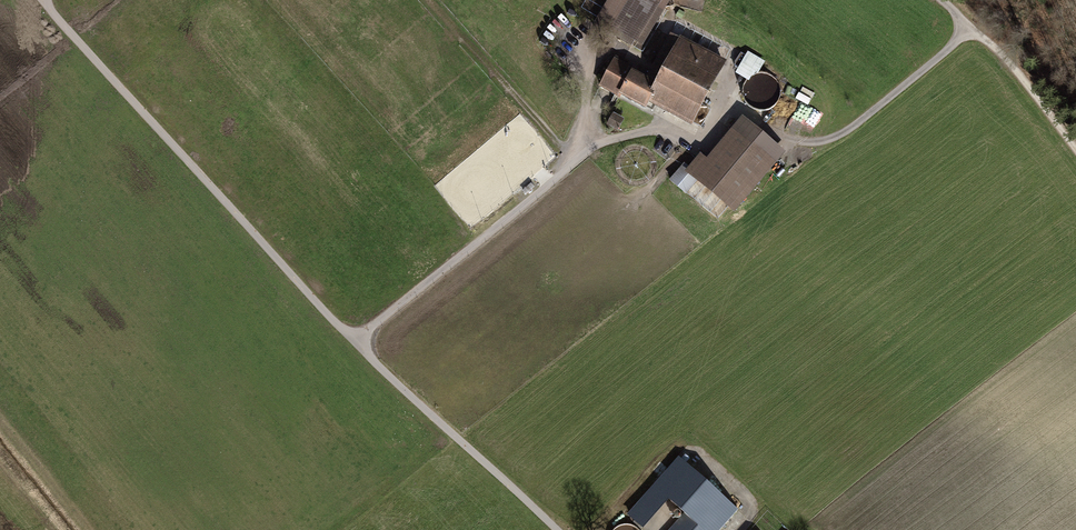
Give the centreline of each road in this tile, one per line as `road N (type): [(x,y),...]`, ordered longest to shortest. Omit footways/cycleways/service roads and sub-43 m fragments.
road 1 (track): [(570,529),(331,317),(45,0)]
road 2 (track): [(941,0),(1003,55),(1075,147)]

